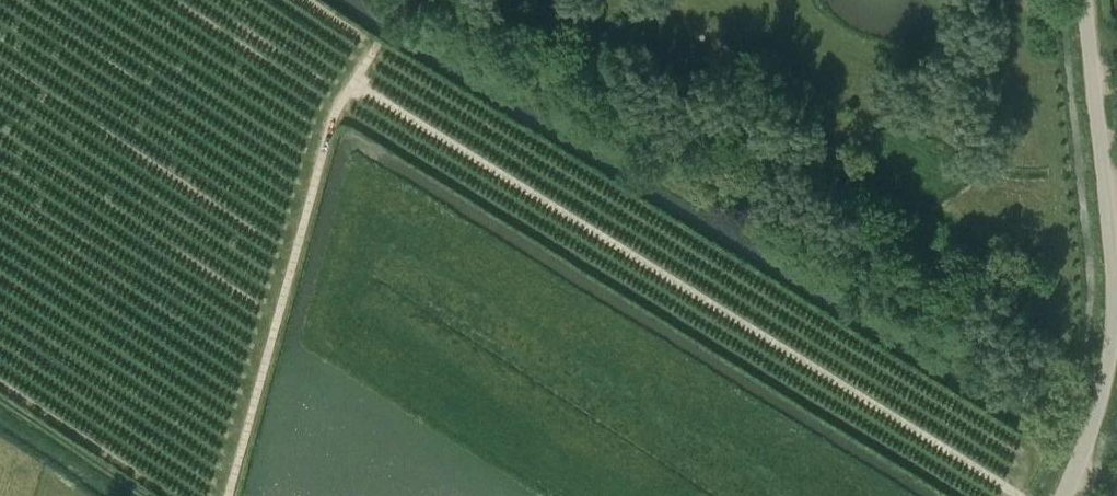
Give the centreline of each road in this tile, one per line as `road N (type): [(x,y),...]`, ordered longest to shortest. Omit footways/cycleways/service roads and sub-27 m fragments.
road 1 (unclassified): [(1065,495),(1093,424),(1109,347),(1113,250),(1084,0)]

